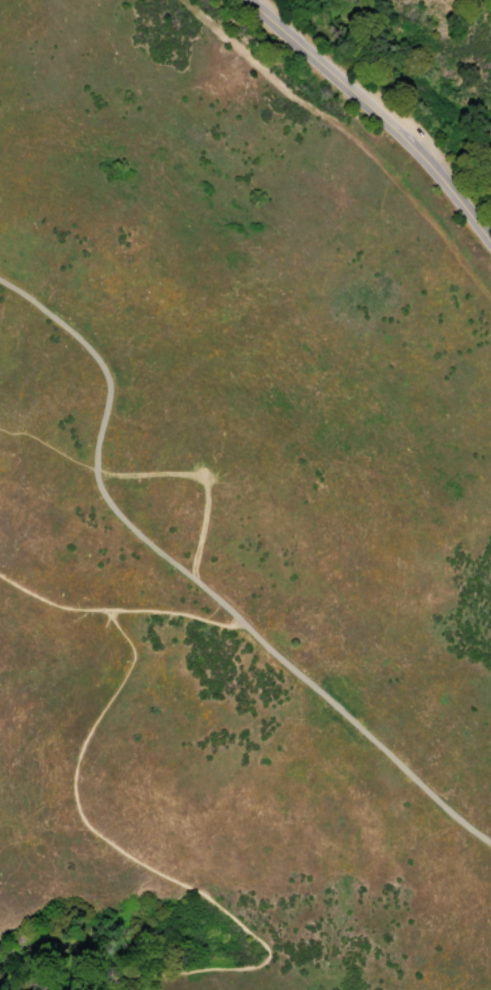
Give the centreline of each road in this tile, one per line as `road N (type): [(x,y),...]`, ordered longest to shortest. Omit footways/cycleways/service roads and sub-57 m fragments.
road 1 (track): [(0,280),(107,369),(96,470),(117,510),(247,622)]
road 2 (secondary): [(244,0),(389,126),(490,246)]
road 3 (track): [(247,622),(428,799),(490,848)]

